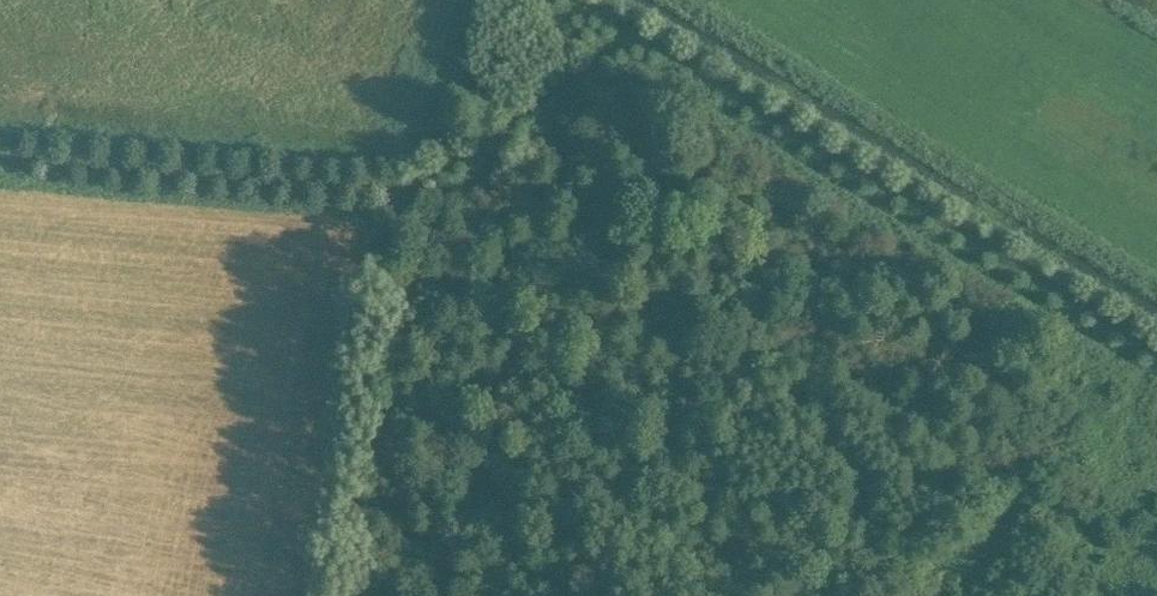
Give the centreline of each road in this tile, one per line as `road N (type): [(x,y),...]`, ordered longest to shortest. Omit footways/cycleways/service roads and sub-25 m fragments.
road 1 (track): [(1156,341),(638,30)]

